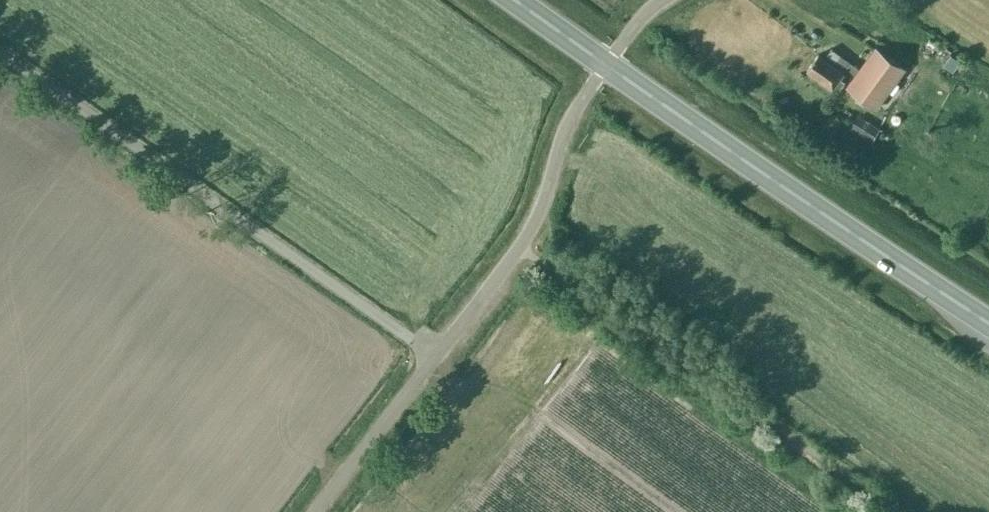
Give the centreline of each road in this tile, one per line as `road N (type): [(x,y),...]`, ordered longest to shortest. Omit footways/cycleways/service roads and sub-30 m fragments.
road 1 (unclassified): [(0,51),(436,356)]
road 2 (trunk): [(988,322),(606,64)]
road 3 (unclassified): [(436,356),(531,231),(568,126),(606,64)]
road 4 (unclassified): [(314,511),(436,356)]

